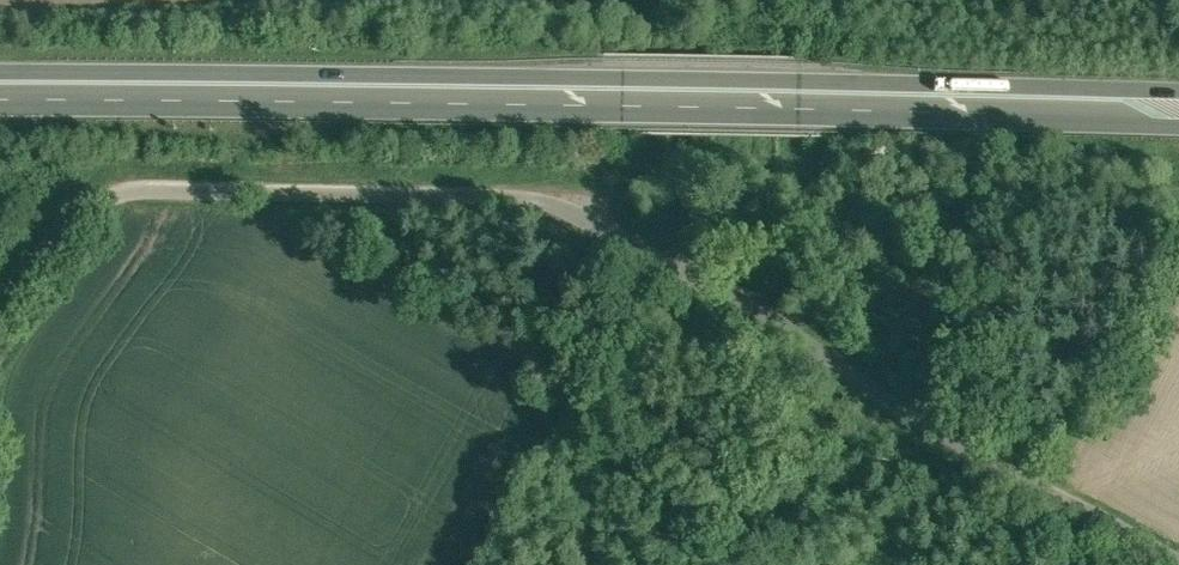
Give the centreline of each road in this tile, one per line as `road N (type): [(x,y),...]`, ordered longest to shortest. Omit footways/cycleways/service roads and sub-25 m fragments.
road 1 (unclassified): [(1178,556),(732,290),(563,203),(127,193),(76,222),(0,319)]
road 2 (trunk): [(0,85),(1178,107)]

